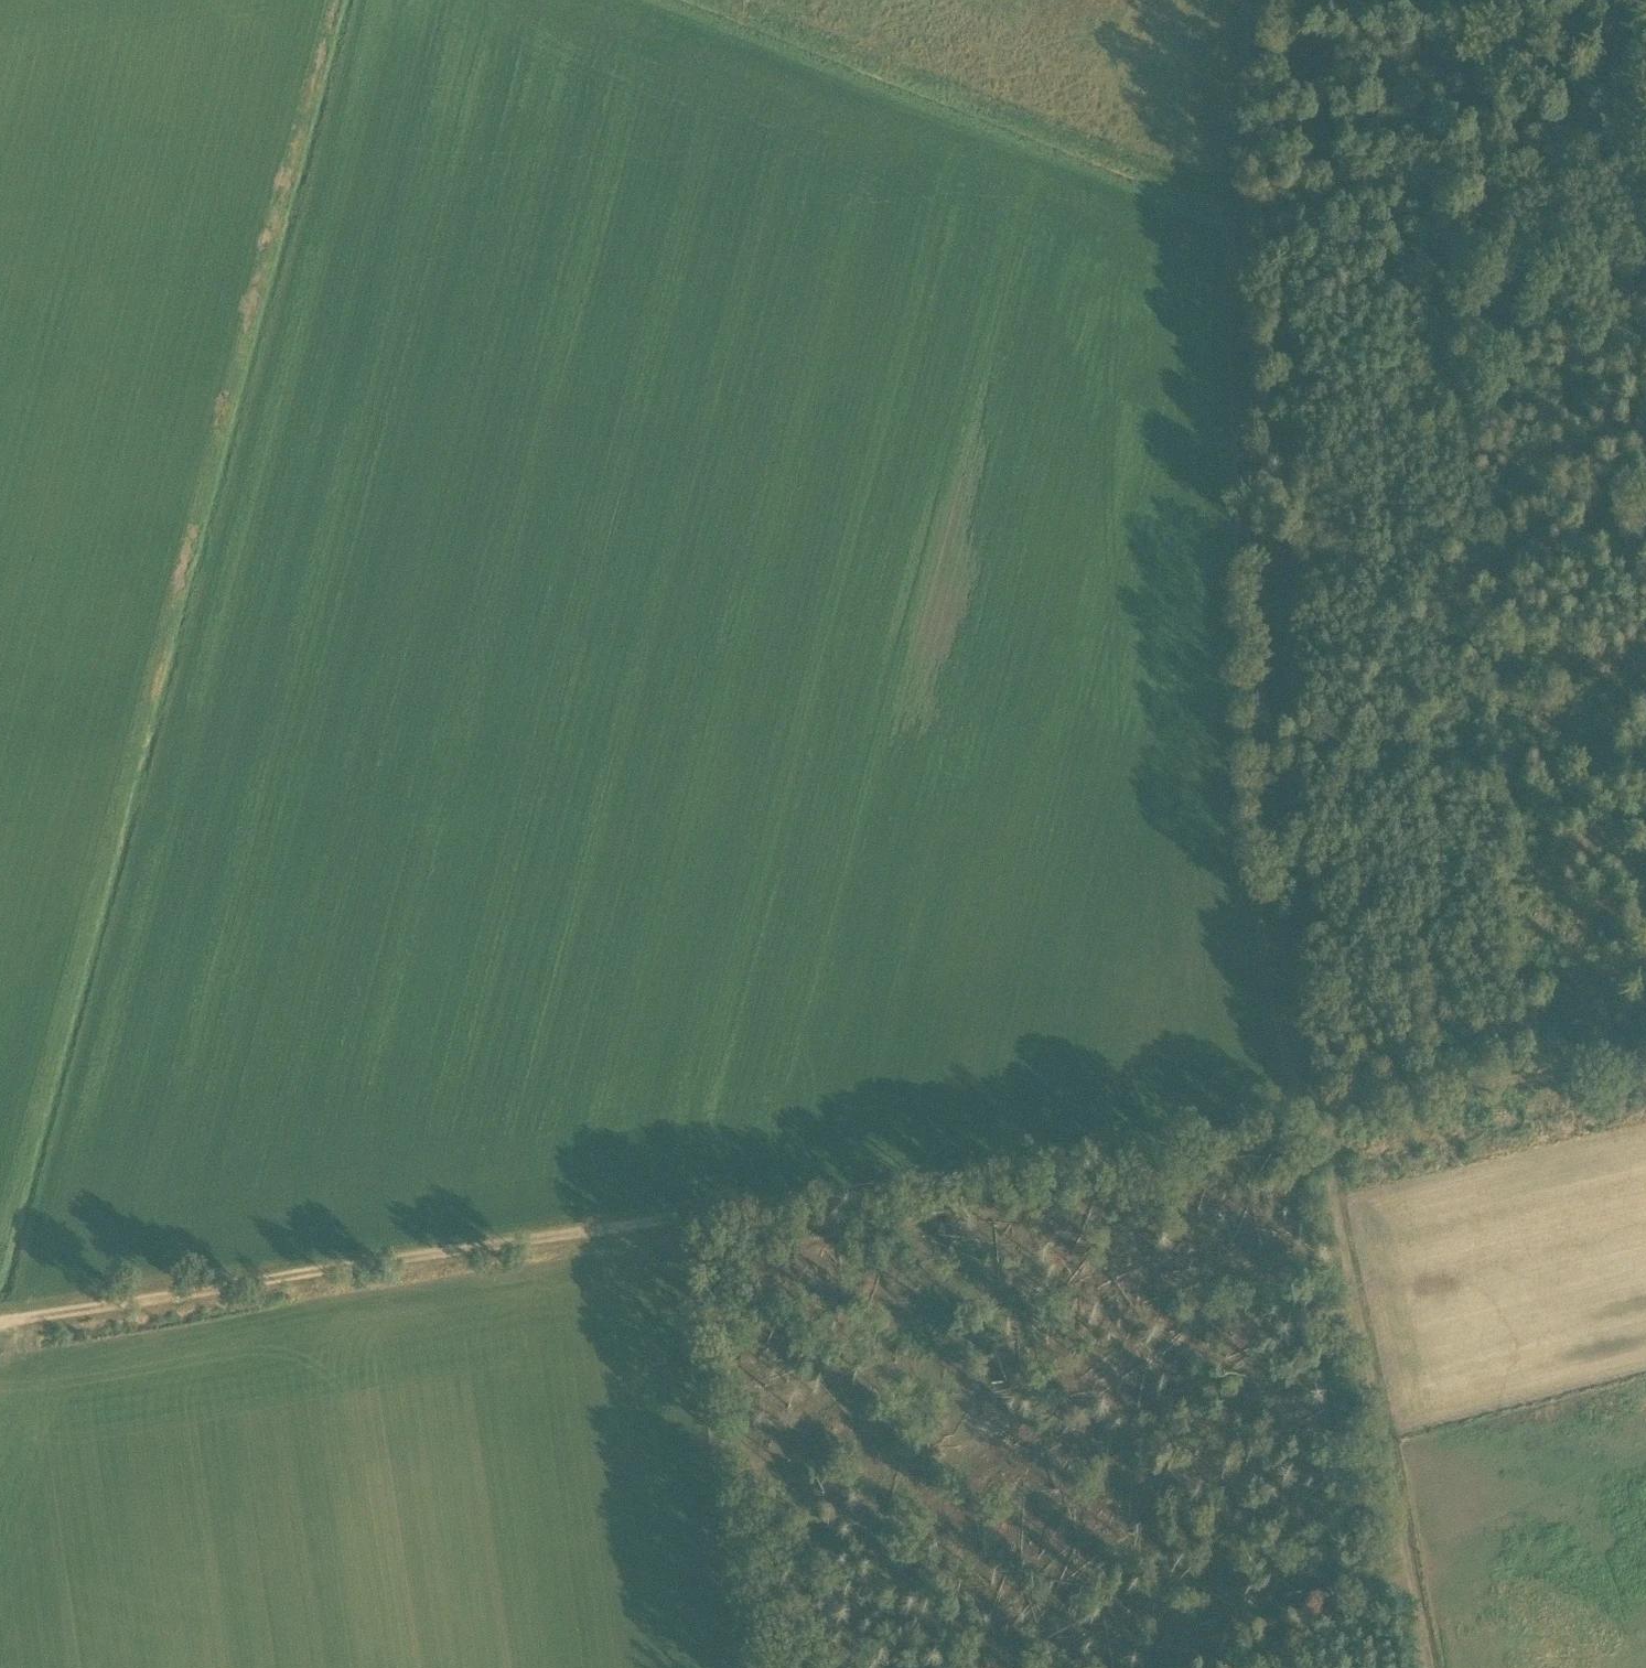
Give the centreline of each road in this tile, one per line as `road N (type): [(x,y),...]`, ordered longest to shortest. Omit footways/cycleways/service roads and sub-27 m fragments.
road 1 (track): [(0,1330),(1317,1120)]
road 2 (track): [(1317,1120),(1237,790),(1233,0)]
road 3 (track): [(1419,1667),(1317,1120)]
road 4 (track): [(1645,1067),(1317,1120)]

